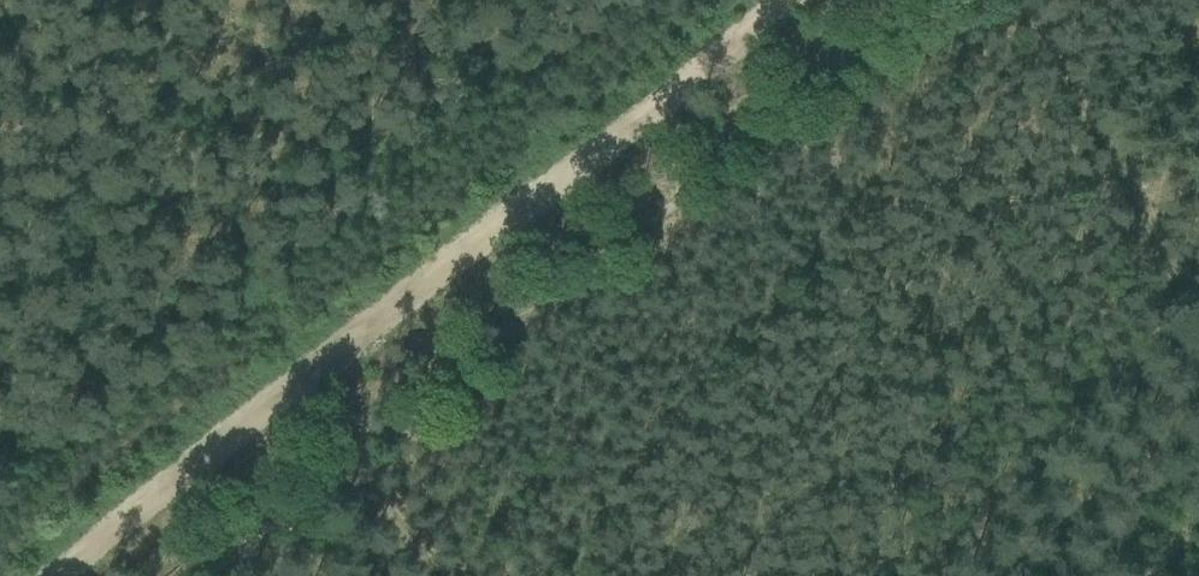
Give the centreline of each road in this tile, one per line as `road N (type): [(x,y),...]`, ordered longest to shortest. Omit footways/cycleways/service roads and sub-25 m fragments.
road 1 (track): [(34,575),(769,0)]
road 2 (track): [(176,575),(895,0)]
road 3 (track): [(998,0),(1198,344)]
road 4 (track): [(432,575),(343,442)]

